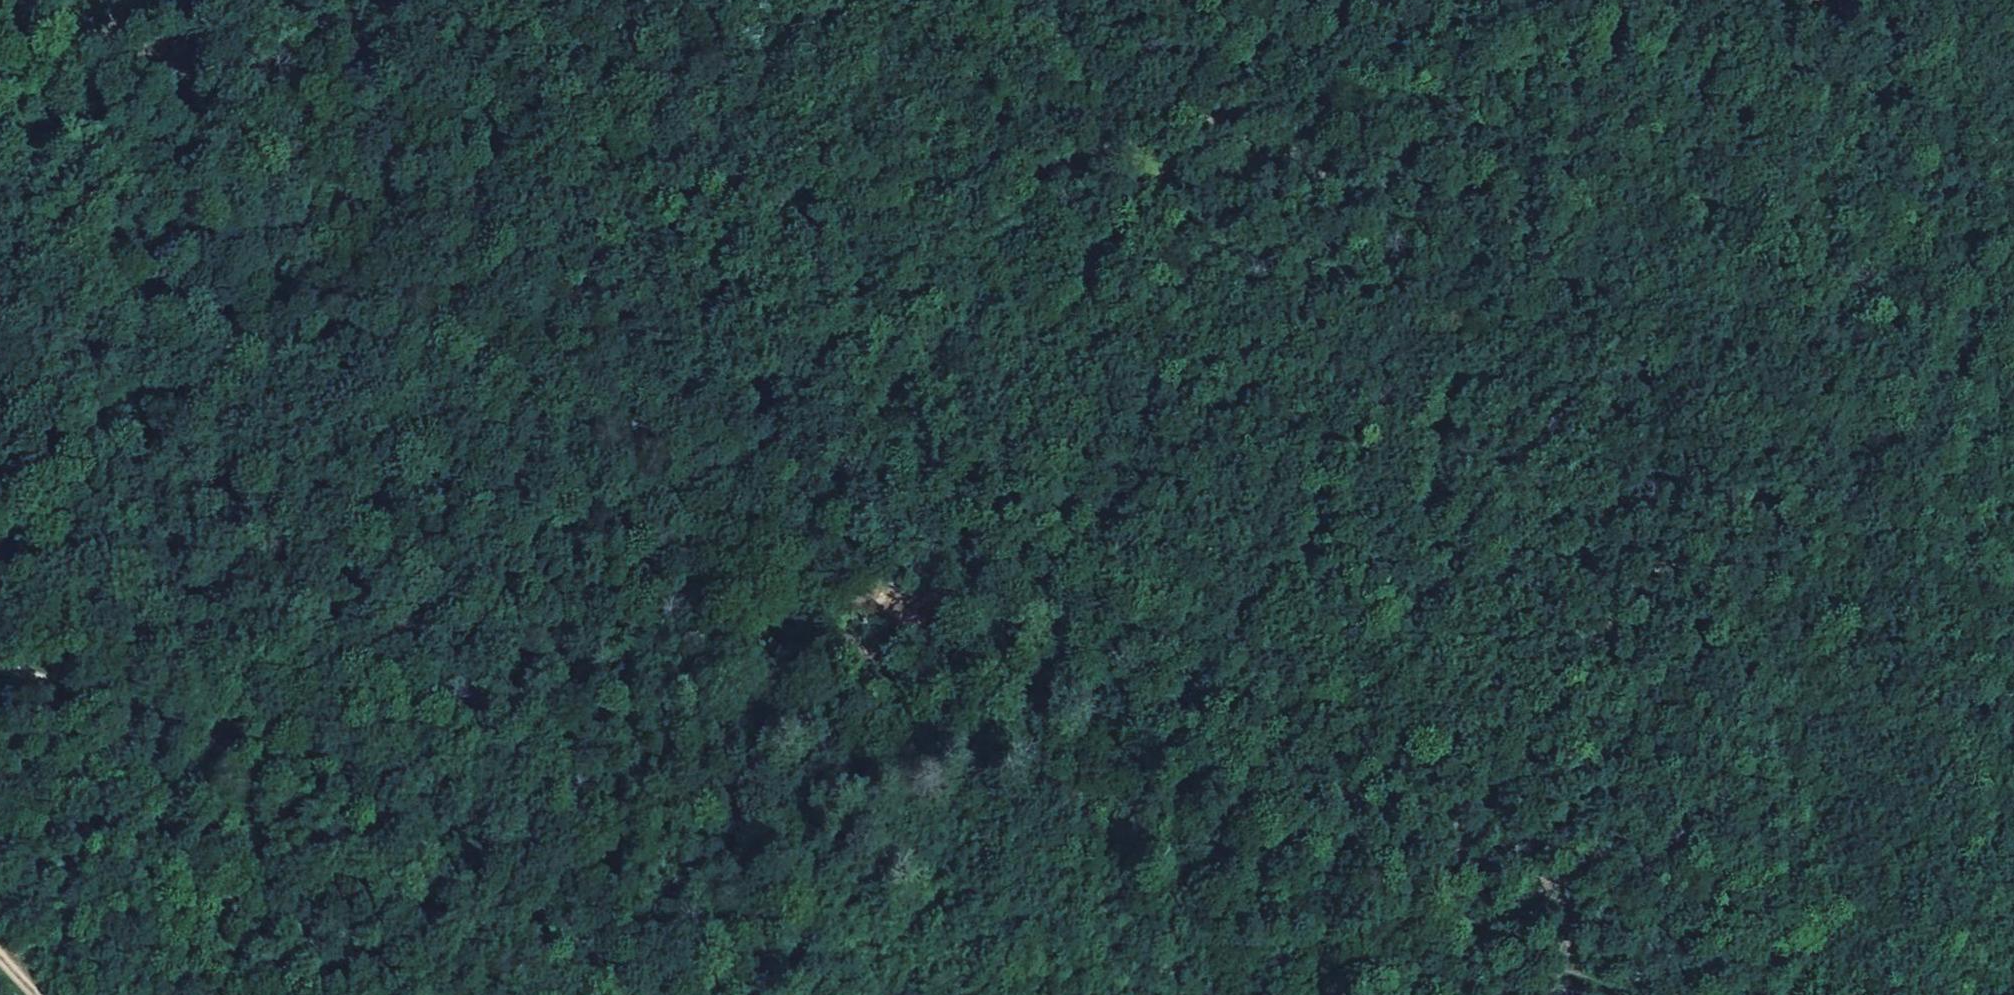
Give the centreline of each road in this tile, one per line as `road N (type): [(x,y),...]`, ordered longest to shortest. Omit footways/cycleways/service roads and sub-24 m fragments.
road 1 (track): [(0,667),(464,844),(649,994)]

